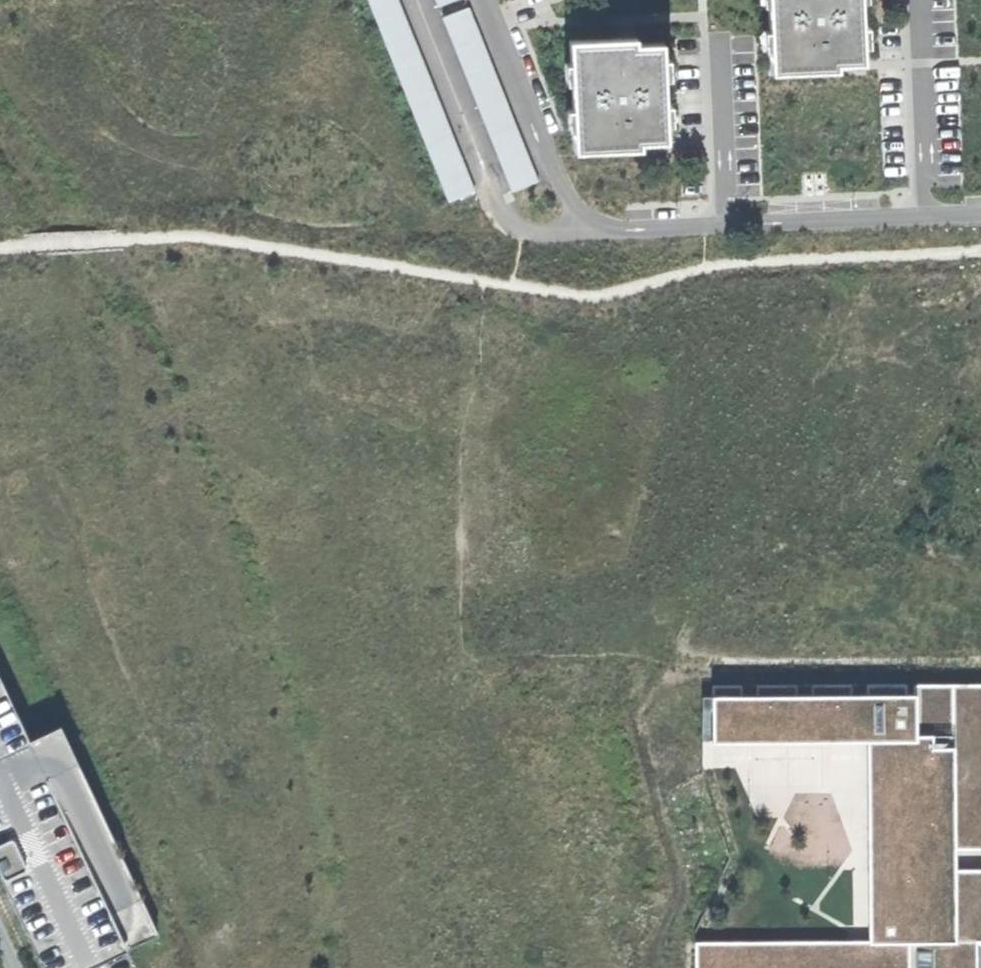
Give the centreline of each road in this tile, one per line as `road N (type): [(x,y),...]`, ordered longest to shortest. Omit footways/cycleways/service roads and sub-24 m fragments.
road 1 (residential): [(481,0),(555,175),(579,212),(606,227),(980,213)]

